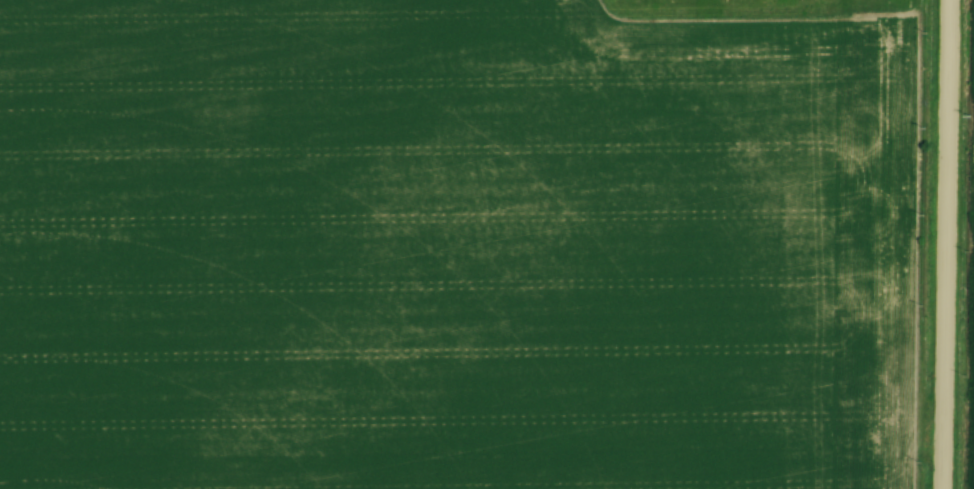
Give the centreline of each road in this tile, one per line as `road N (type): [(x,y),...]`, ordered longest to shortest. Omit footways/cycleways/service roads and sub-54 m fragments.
road 1 (residential): [(938,488),(944,0)]

